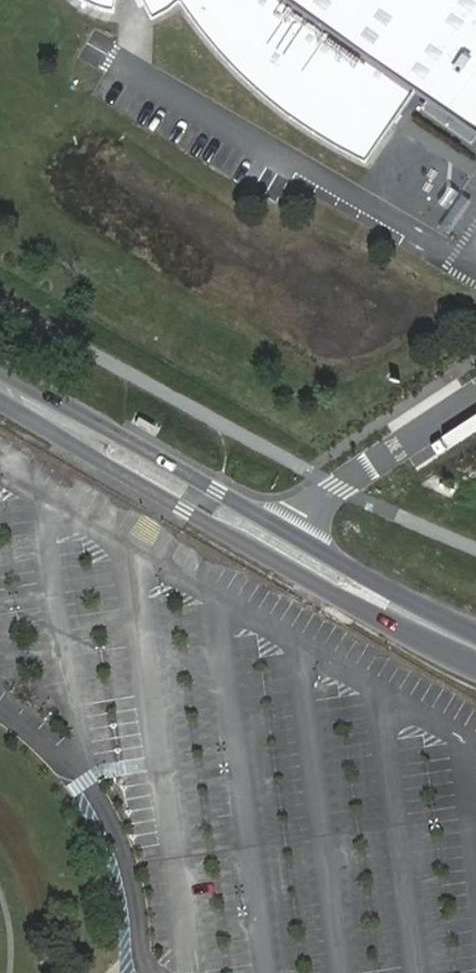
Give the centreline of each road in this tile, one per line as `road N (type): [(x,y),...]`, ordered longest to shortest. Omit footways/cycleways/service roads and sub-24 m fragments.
road 1 (primary): [(437,630),(217,490),(0,368)]
road 2 (primary): [(0,403),(183,511),(437,630)]

